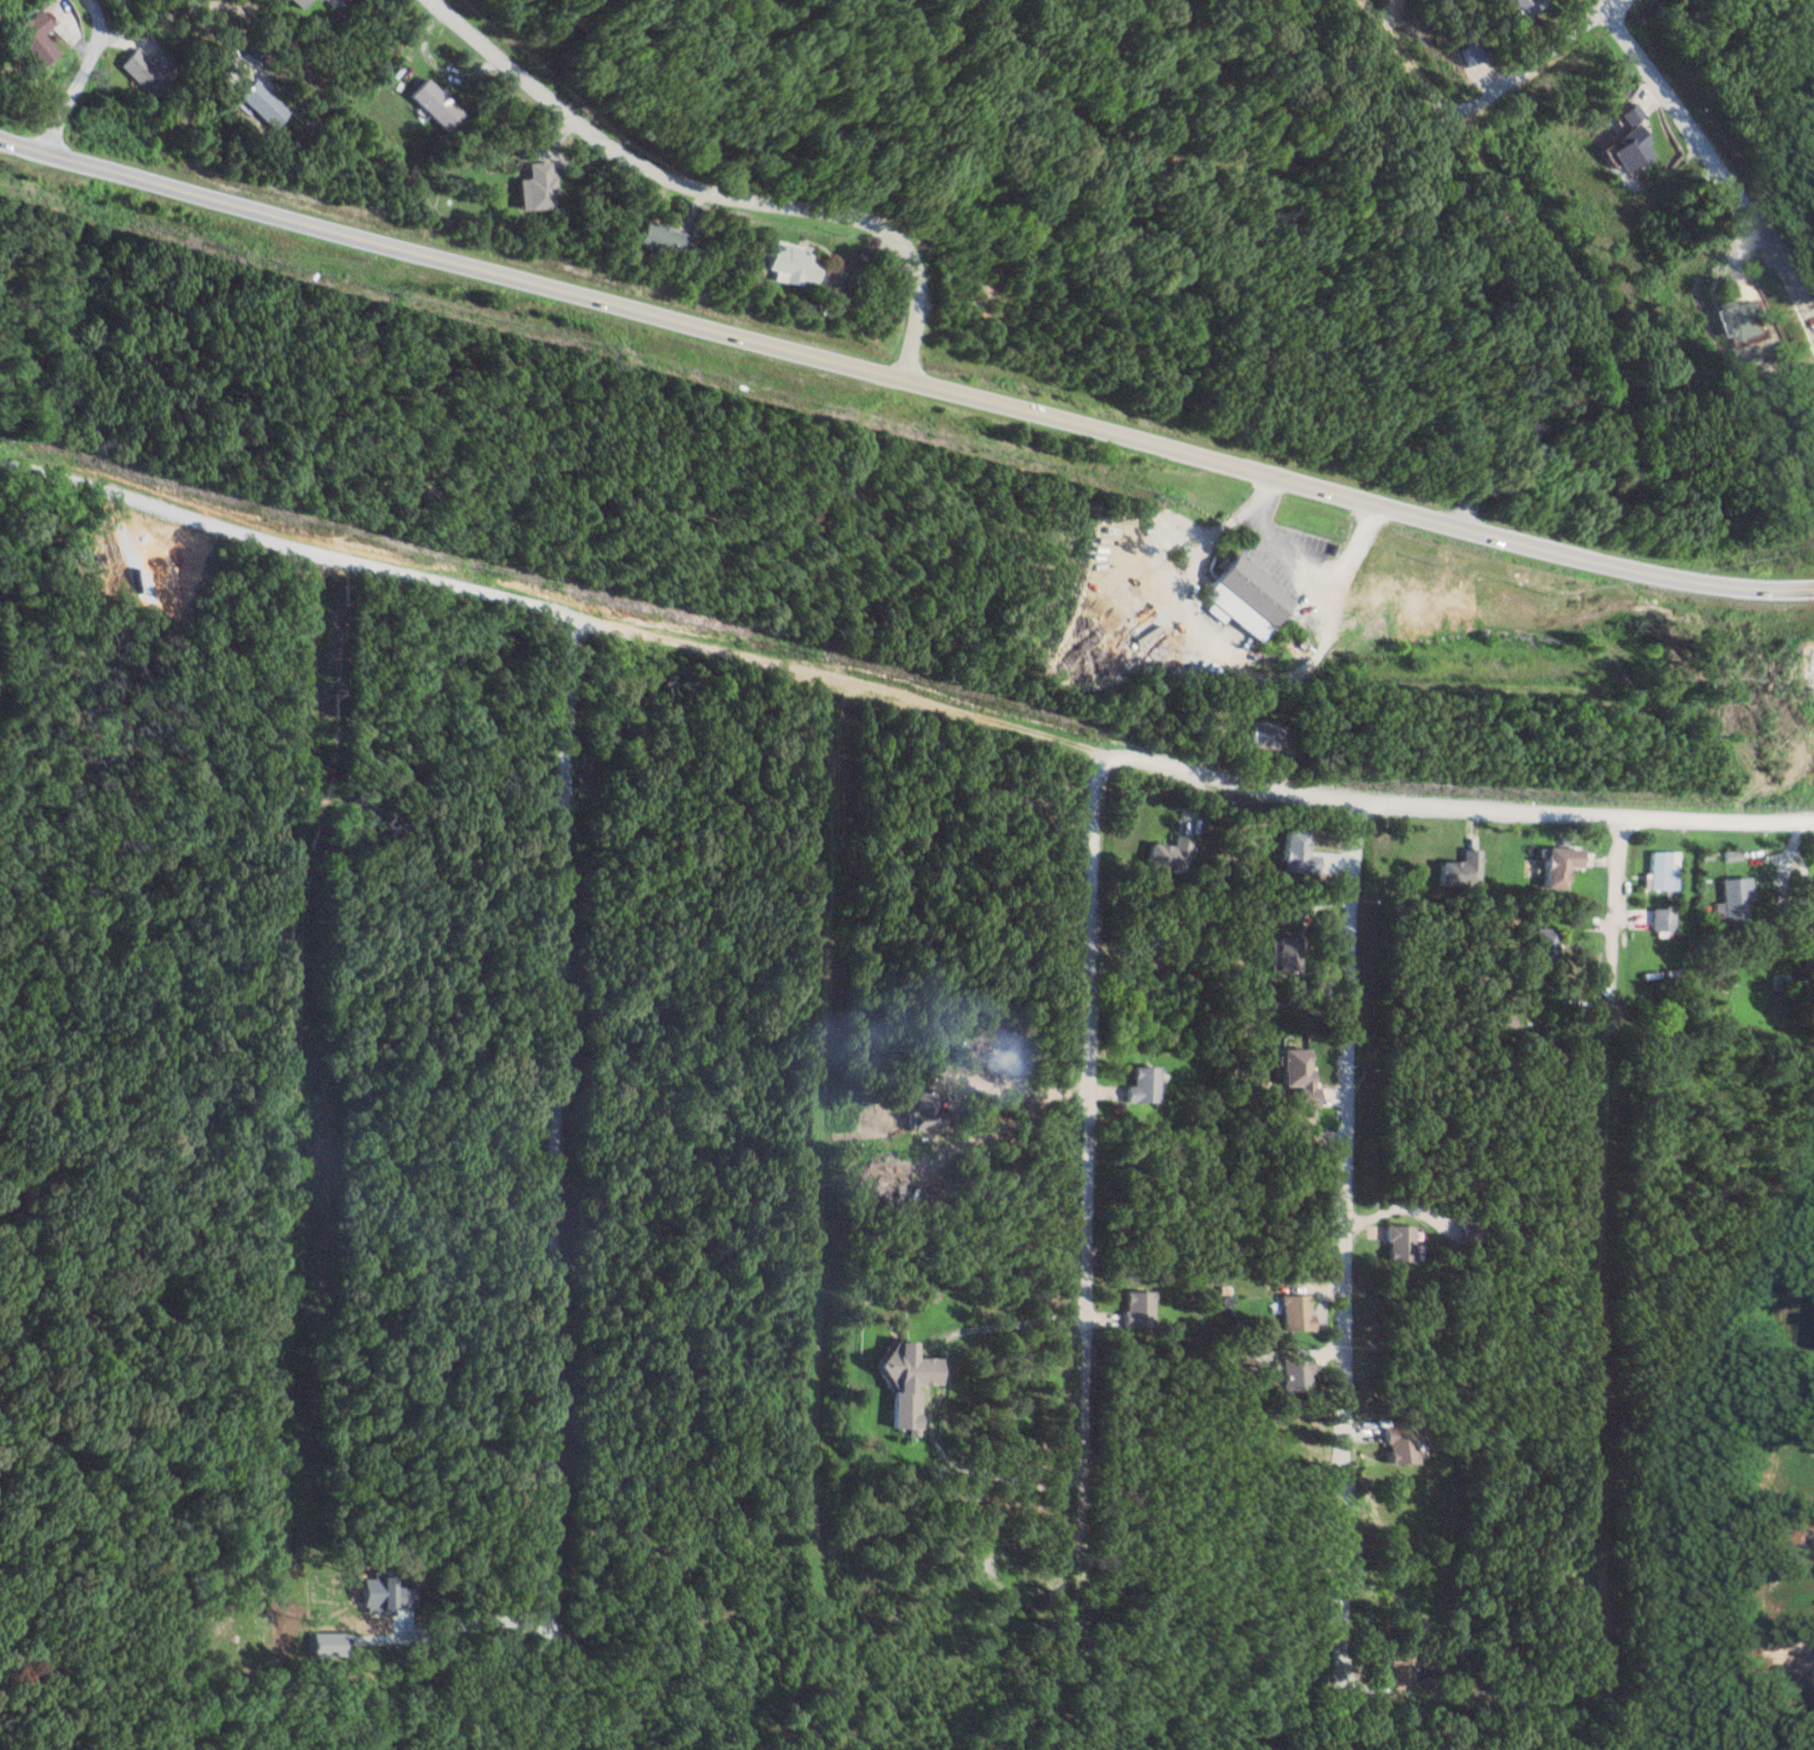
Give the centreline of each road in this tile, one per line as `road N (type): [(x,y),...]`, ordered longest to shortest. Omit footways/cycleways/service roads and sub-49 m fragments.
road 1 (secondary): [(0,137),(1635,570),(1813,587)]
road 2 (residential): [(1813,822),(1459,812),(1257,784),(309,553),(0,462)]
road 3 (residential): [(320,556),(309,706),(313,1145),(293,1396),(291,1627)]
road 4 (residential): [(581,617),(570,716),(576,784),(551,1608)]
road 5 (residential): [(1083,1660),(1096,860),(1109,752)]
road 6 (residential): [(1363,1687),(1346,1319),(1360,801)]
road 7 (residential): [(822,1563),(815,1441),(838,682)]
road 8 (residential): [(1605,1675),(1621,818)]
road 9 (residential): [(904,379),(919,308),(916,268),(893,242),(823,214),(703,195),(629,162),(557,110),(436,0)]
road 10 (residential): [(1600,384),(1572,306),(1363,0)]
road 11 (residential): [(1813,326),(1739,190),(1605,0)]
road 12 (residential): [(1454,127),(1636,0)]
road 13 (residential): [(43,152),(72,111),(98,45),(90,0)]

